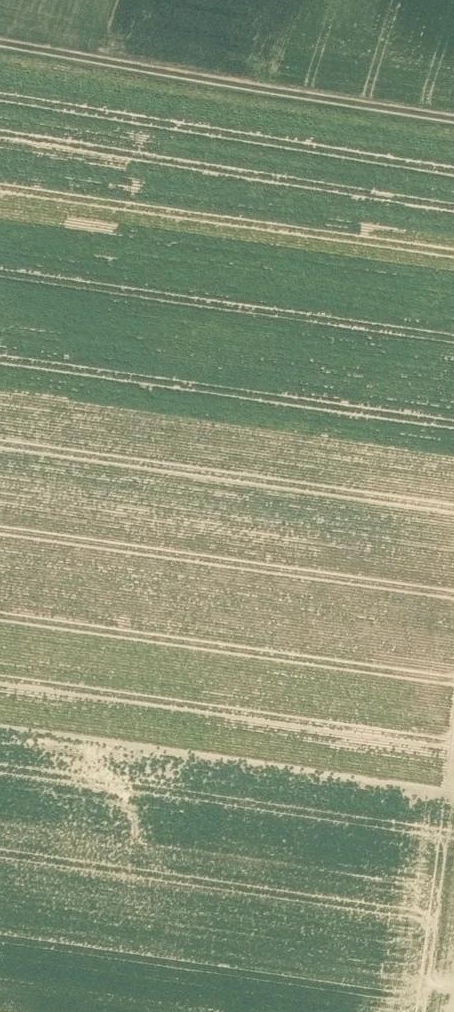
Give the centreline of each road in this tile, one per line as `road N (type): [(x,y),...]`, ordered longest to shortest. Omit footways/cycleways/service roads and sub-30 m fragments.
road 1 (track): [(453,118),(0,43)]

